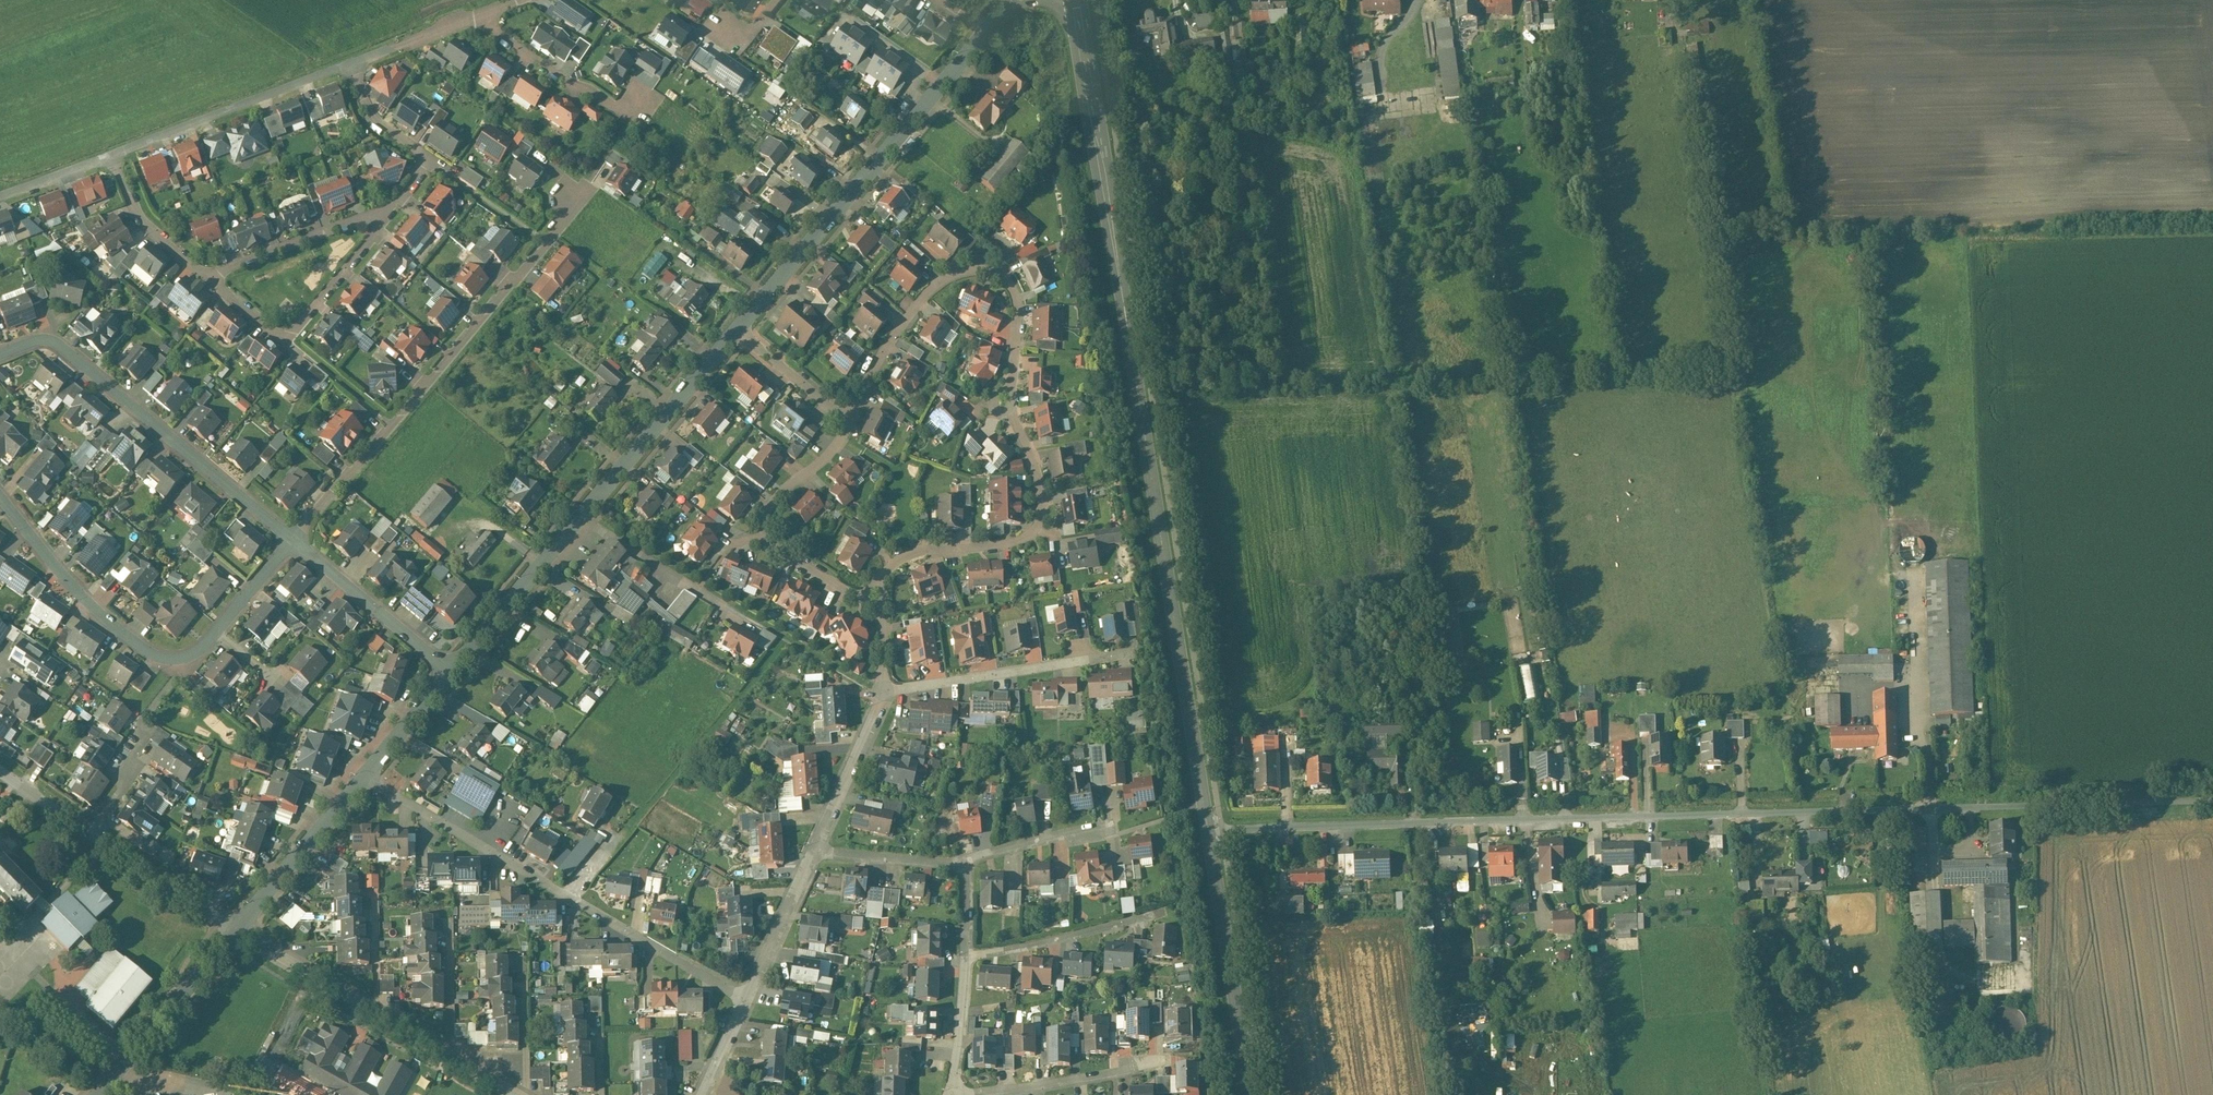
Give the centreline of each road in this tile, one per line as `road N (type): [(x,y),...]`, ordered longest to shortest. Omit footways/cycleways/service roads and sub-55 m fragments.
road 1 (unclassified): [(1208,830),(2212,801)]
road 2 (secondary): [(1208,830),(1075,0)]
road 3 (residential): [(875,601),(899,558),(925,548),(1022,539),(1041,518),(1044,501),(1002,404),(1017,316),(1007,281),(962,271),(934,287),(903,322),(845,426)]
road 4 (residential): [(293,541),(573,201)]
road 5 (residential): [(367,778),(746,998)]
road 6 (residential): [(293,541),(181,665),(155,656),(92,607),(0,494)]
road 7 (residential): [(736,332),(987,31)]
road 8 (residential): [(293,541),(59,345),(41,340),(0,354)]
road 9 (residential): [(236,928),(520,1094)]
road 10 (residential): [(845,426),(761,518),(775,550),(875,601)]
road 11 (secondary): [(1252,1094),(1208,830)]
road 12 (residential): [(207,278),(274,335),(286,336),(391,207)]
road 13 (residential): [(111,153),(349,63)]
road 14 (residential): [(884,692),(1133,650)]
road 15 (residential): [(581,516),(736,332)]
road 16 (residential): [(97,1094),(236,928)]
road 17 (residential): [(453,670),(293,541)]
road 18 (residential): [(453,670),(581,516)]
road 19 (residential): [(236,928),(367,778)]
road 20 (residential): [(207,278),(391,207)]
road 21 (residential): [(470,18),(567,84),(612,105),(636,106)]
road 22 (residential): [(391,207),(427,159),(374,122),(349,63)]
road 23 (residential): [(968,957),(1145,918)]
road 24 (residential): [(983,1094),(1161,1062)]
road 25 (residential): [(733,607),(581,516)]
road 26 (residential): [(816,850),(884,692)]
road 27 (residential): [(92,834),(236,928)]
road 28 (residential): [(746,998),(816,850)]
road 29 (residential): [(111,153),(136,213),(207,278)]
road 30 (residential): [(816,850),(967,864)]
road 31 (residential): [(736,332),(845,426)]
road 32 (residential): [(950,1094),(968,957)]
road 33 (residential): [(367,778),(453,670)]
road 34 (residential): [(967,864),(1098,830)]

